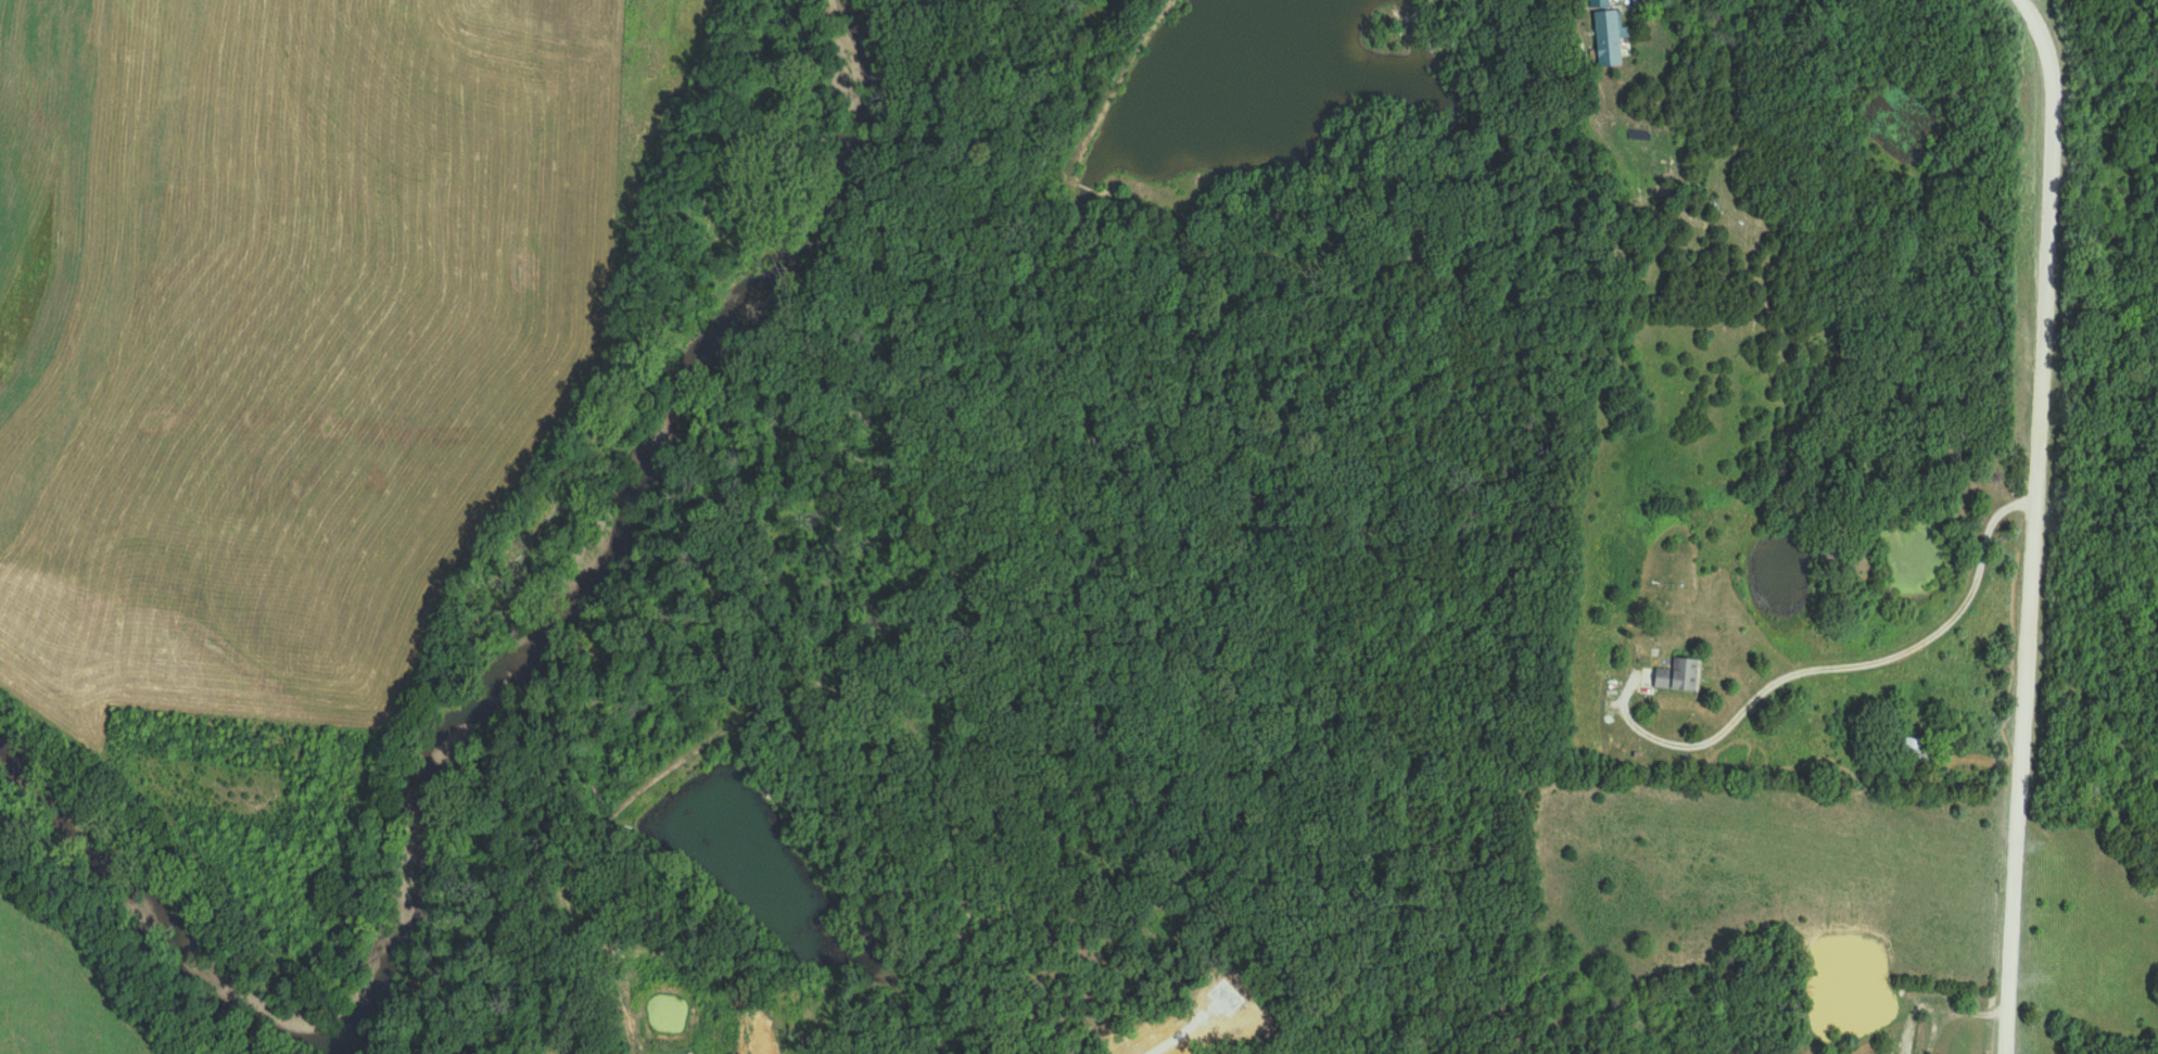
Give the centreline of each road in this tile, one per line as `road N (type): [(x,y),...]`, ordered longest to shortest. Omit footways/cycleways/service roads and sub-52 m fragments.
road 1 (residential): [(2005,1053),(2034,617),(2054,88),(2046,42),(2023,0)]

